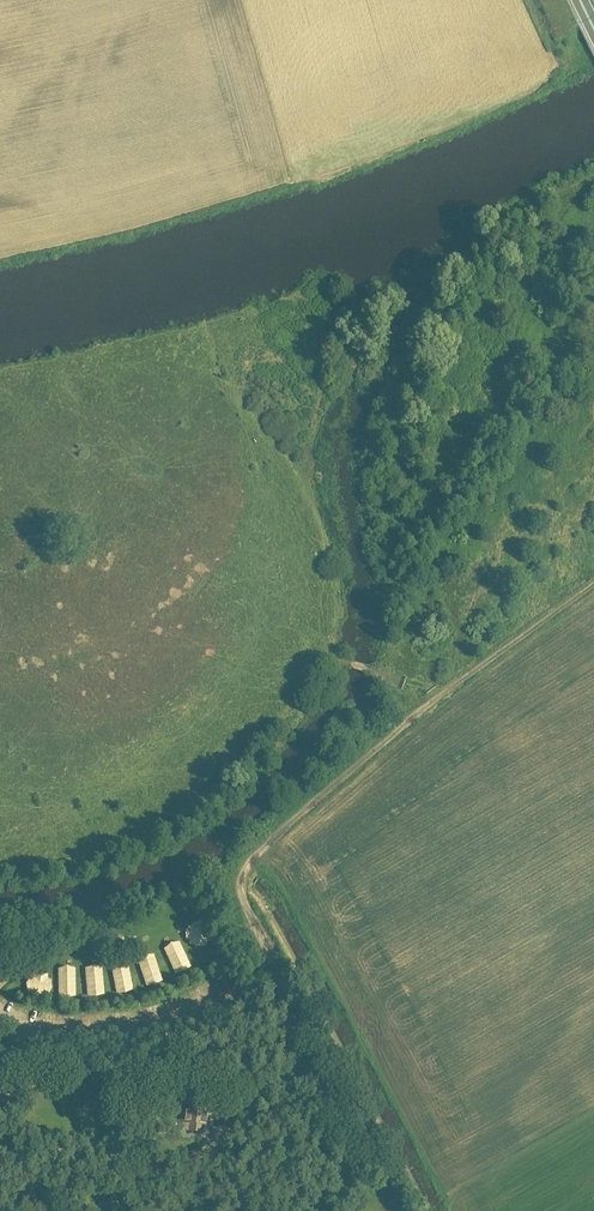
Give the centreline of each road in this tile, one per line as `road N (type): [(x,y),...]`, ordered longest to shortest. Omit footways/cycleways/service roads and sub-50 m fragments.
road 1 (track): [(593,585),(421,712),(245,871),(243,902),(273,967),(300,1056),(352,1147),(324,1210)]

